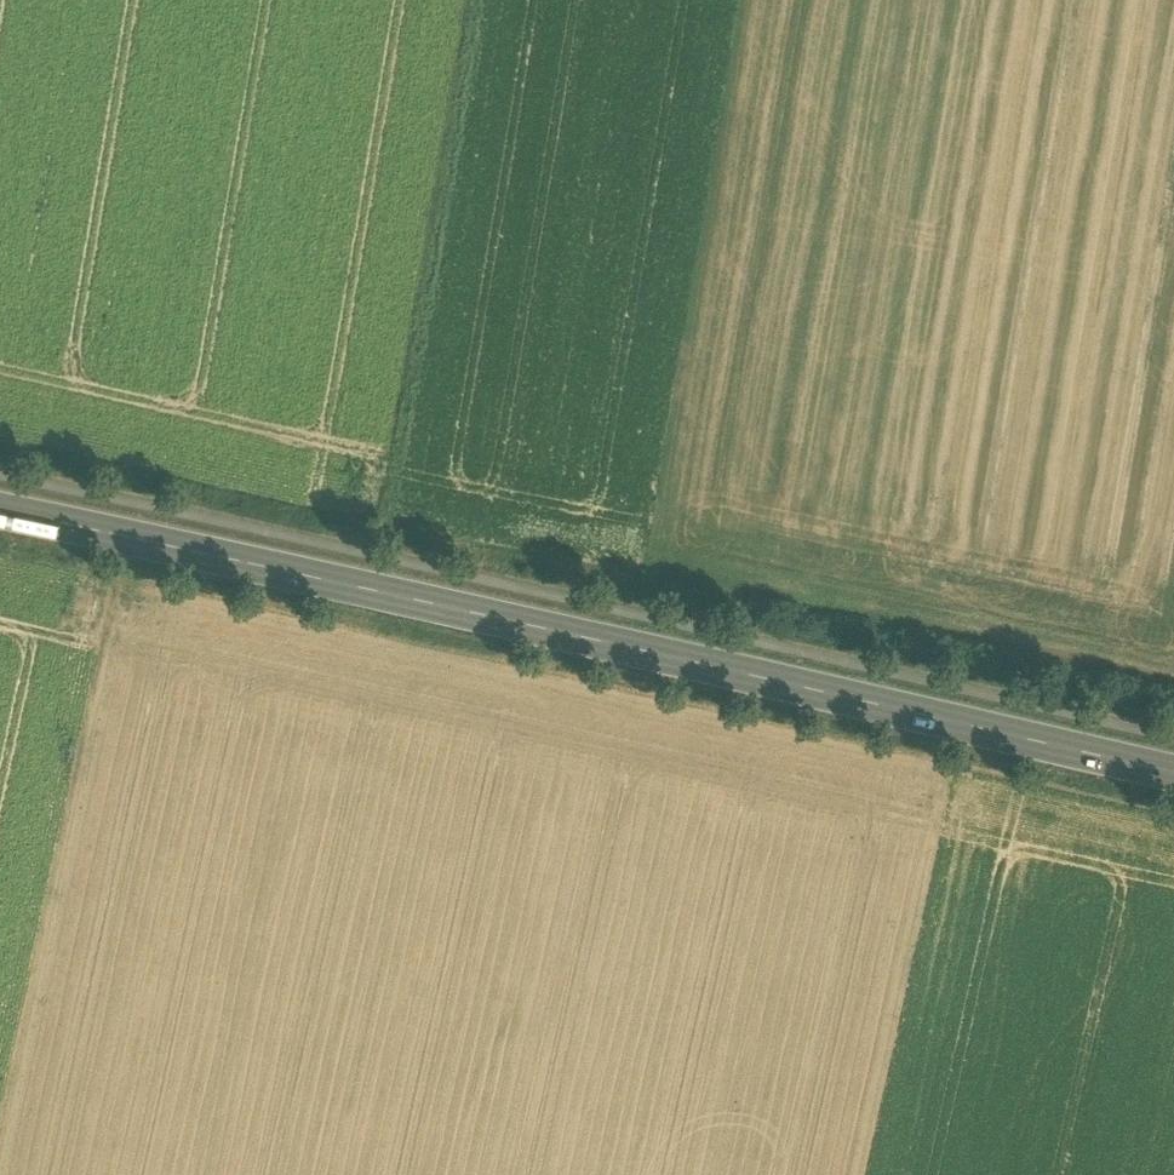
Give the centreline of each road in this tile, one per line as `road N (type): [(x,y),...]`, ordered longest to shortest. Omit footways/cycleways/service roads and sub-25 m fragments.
road 1 (secondary): [(1173,773),(0,509)]
road 2 (track): [(395,519),(476,0)]

